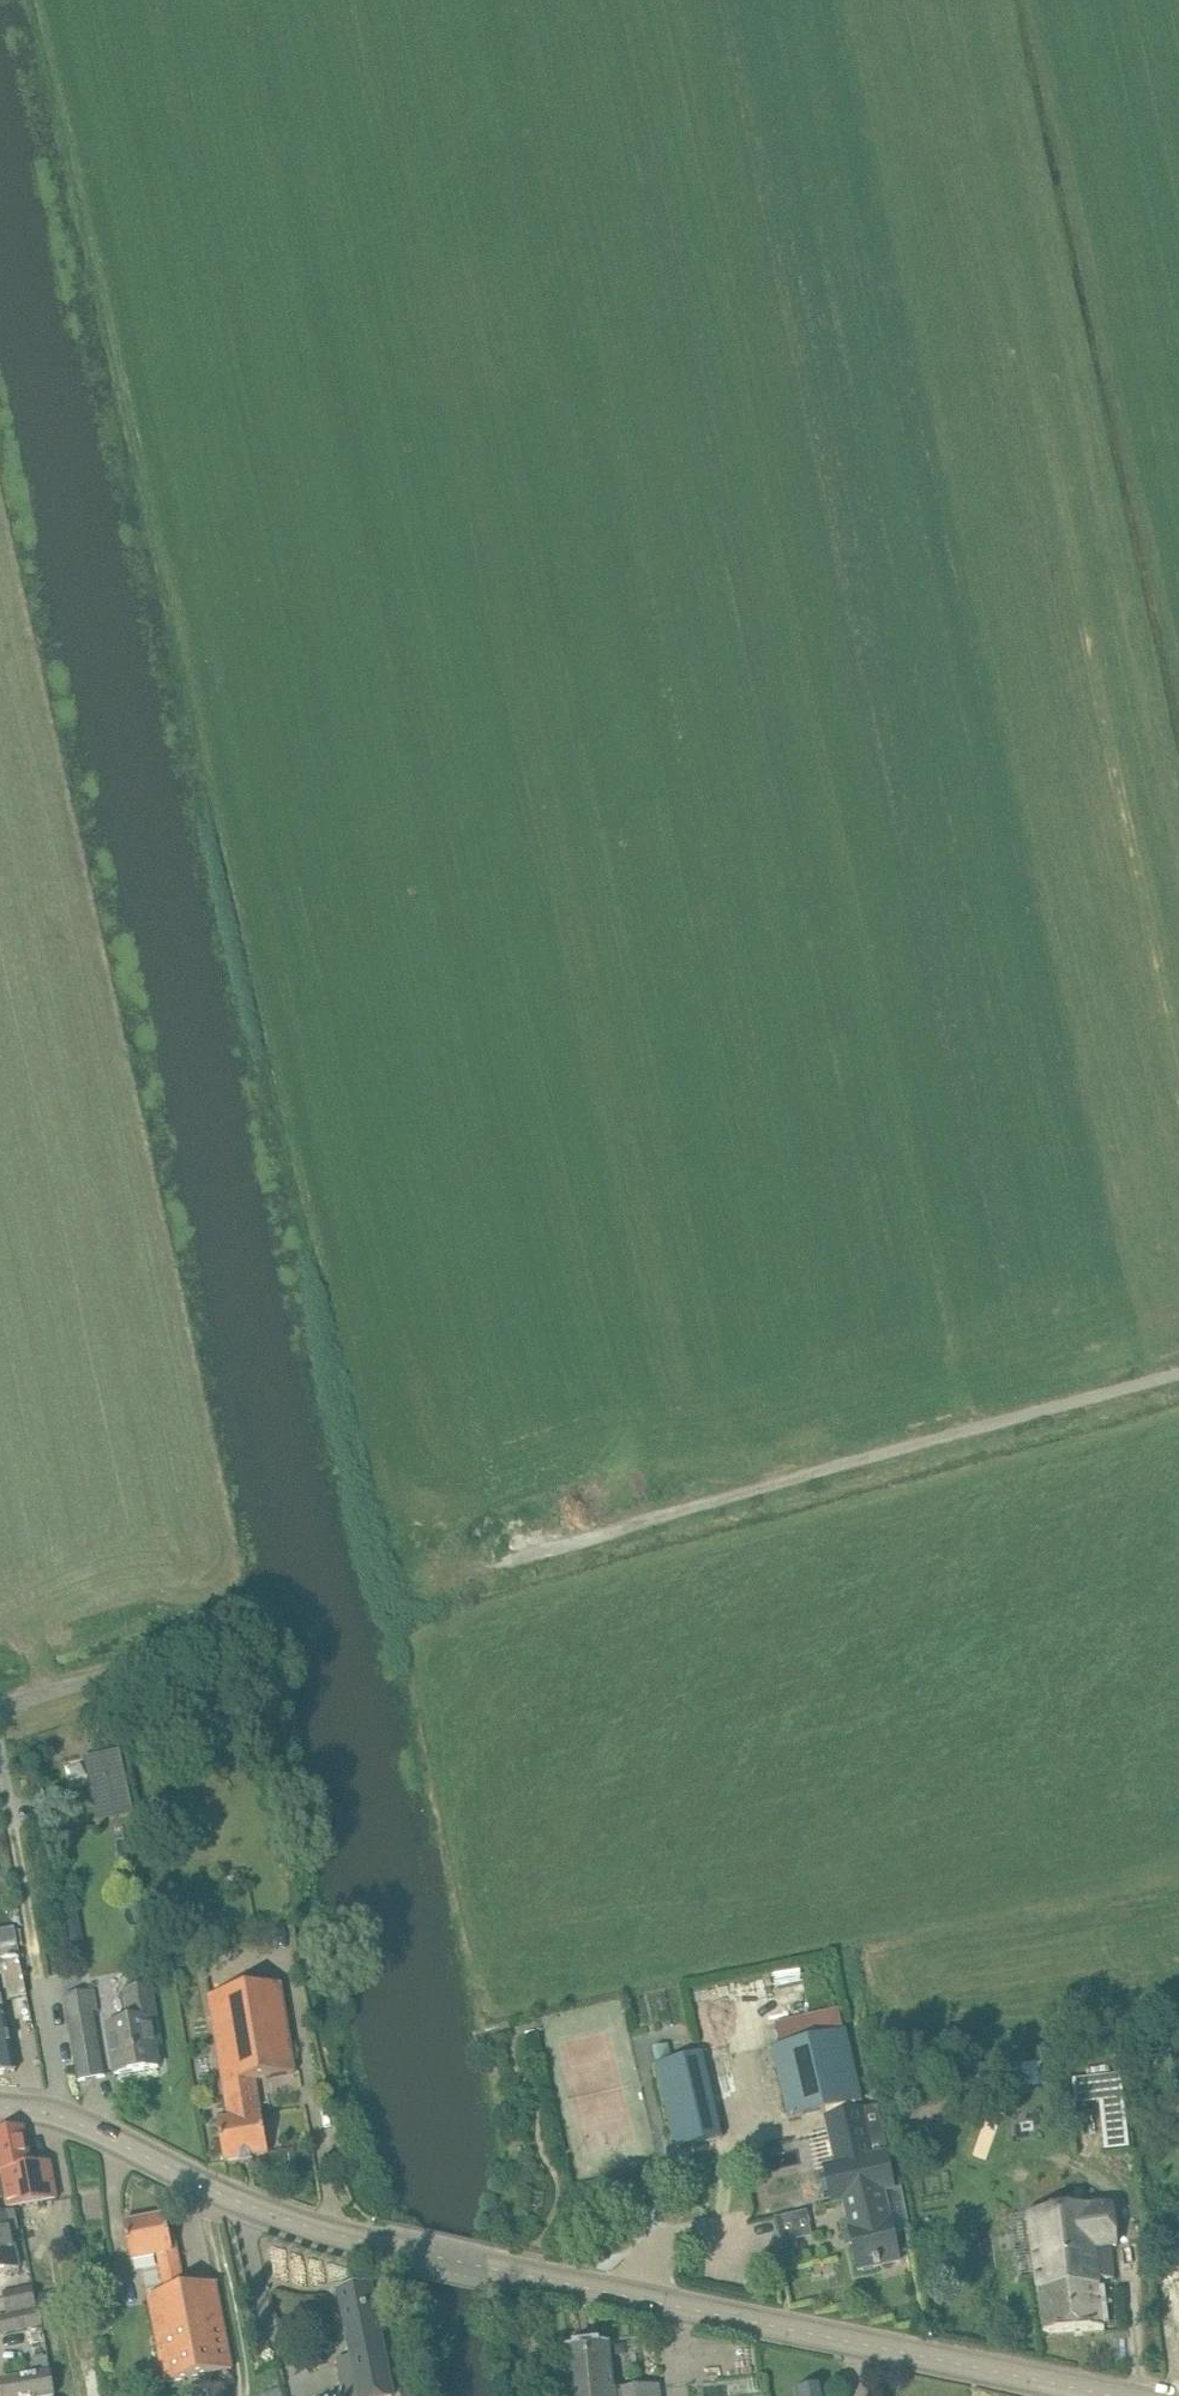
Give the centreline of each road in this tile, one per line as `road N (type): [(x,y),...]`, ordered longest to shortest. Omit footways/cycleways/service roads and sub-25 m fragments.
road 1 (tertiary): [(1112,2395),(376,2244),(208,2189),(80,2122),(0,2106)]
road 2 (unclassified): [(458,1574),(1178,1373)]
road 3 (unclassified): [(0,1705),(172,1656)]

